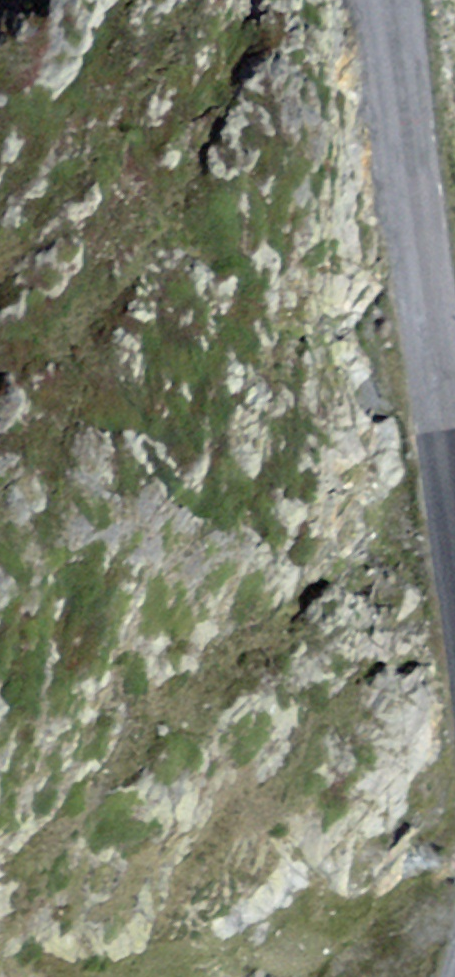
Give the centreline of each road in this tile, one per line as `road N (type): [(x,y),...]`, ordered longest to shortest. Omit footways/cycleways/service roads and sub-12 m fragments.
road 1 (trunk): [(181,976),(454,237)]
road 2 (tertiary): [(387,0),(454,496)]

